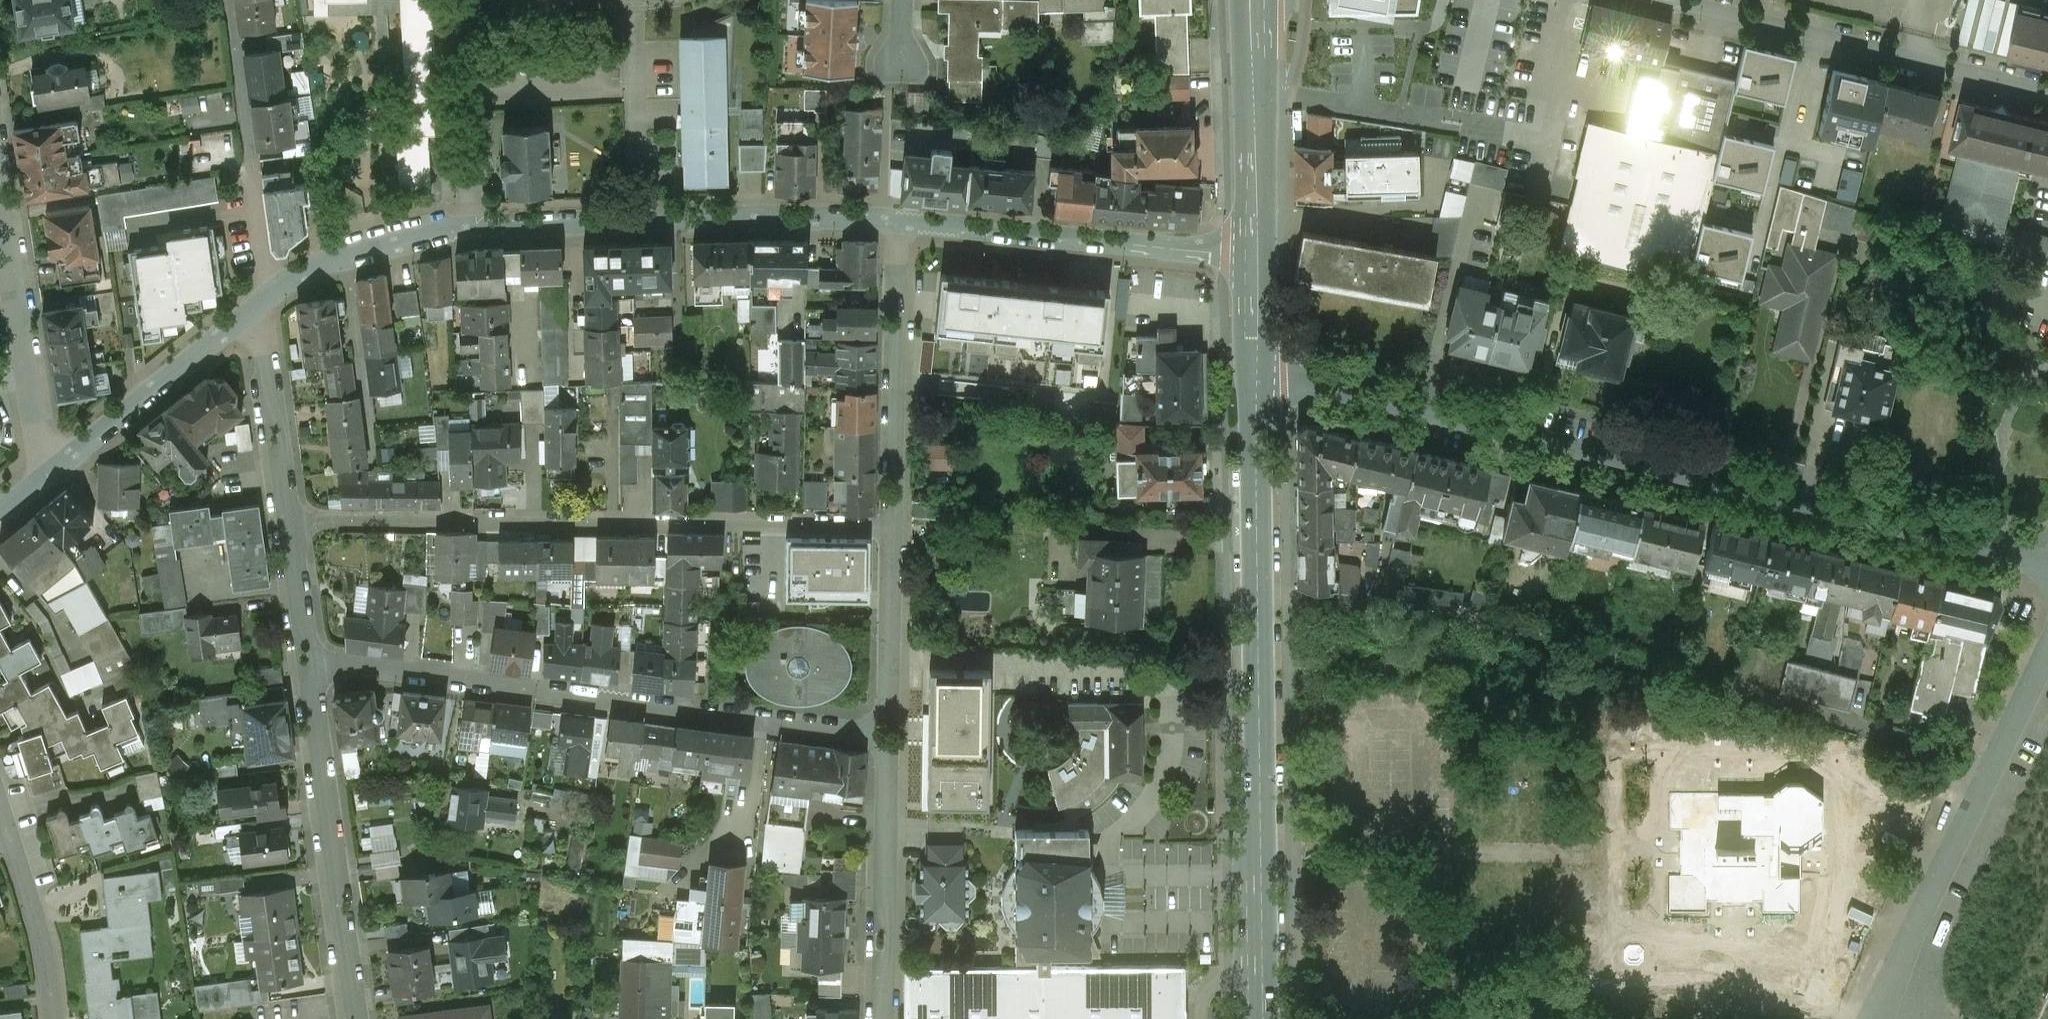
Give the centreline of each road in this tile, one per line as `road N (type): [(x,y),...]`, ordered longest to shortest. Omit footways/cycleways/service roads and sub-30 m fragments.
road 1 (residential): [(2047,569),(1253,372)]
road 2 (secondary): [(1253,372),(1264,1018)]
road 3 (residential): [(264,300),(348,255),(463,227),(891,219)]
road 4 (residential): [(892,526),(374,517),(290,523)]
road 5 (residential): [(888,734),(309,661)]
road 6 (residential): [(2047,93),(1658,0)]
road 7 (residential): [(891,219),(1252,252)]
road 8 (residential): [(309,661),(357,1018)]
road 9 (residential): [(892,526),(891,219)]
road 10 (residential): [(0,179),(53,468)]
road 11 (residential): [(881,1018),(888,734)]
road 12 (residential): [(1991,773),(1878,1018)]
road 13 (residential): [(53,468),(264,300)]
road 14 (residential): [(1991,773),(1768,700)]
road 15 (residential): [(264,300),(290,523)]
road 16 (secondary): [(1252,35),(1252,252)]
road 17 (residential): [(888,734),(892,526)]
road 18 (residential): [(11,841),(43,944),(53,1018)]
road 19 (residential): [(290,523),(309,661)]
road 20 (residential): [(2047,650),(1991,773)]
road 21 (secondary): [(1252,252),(1253,372)]

